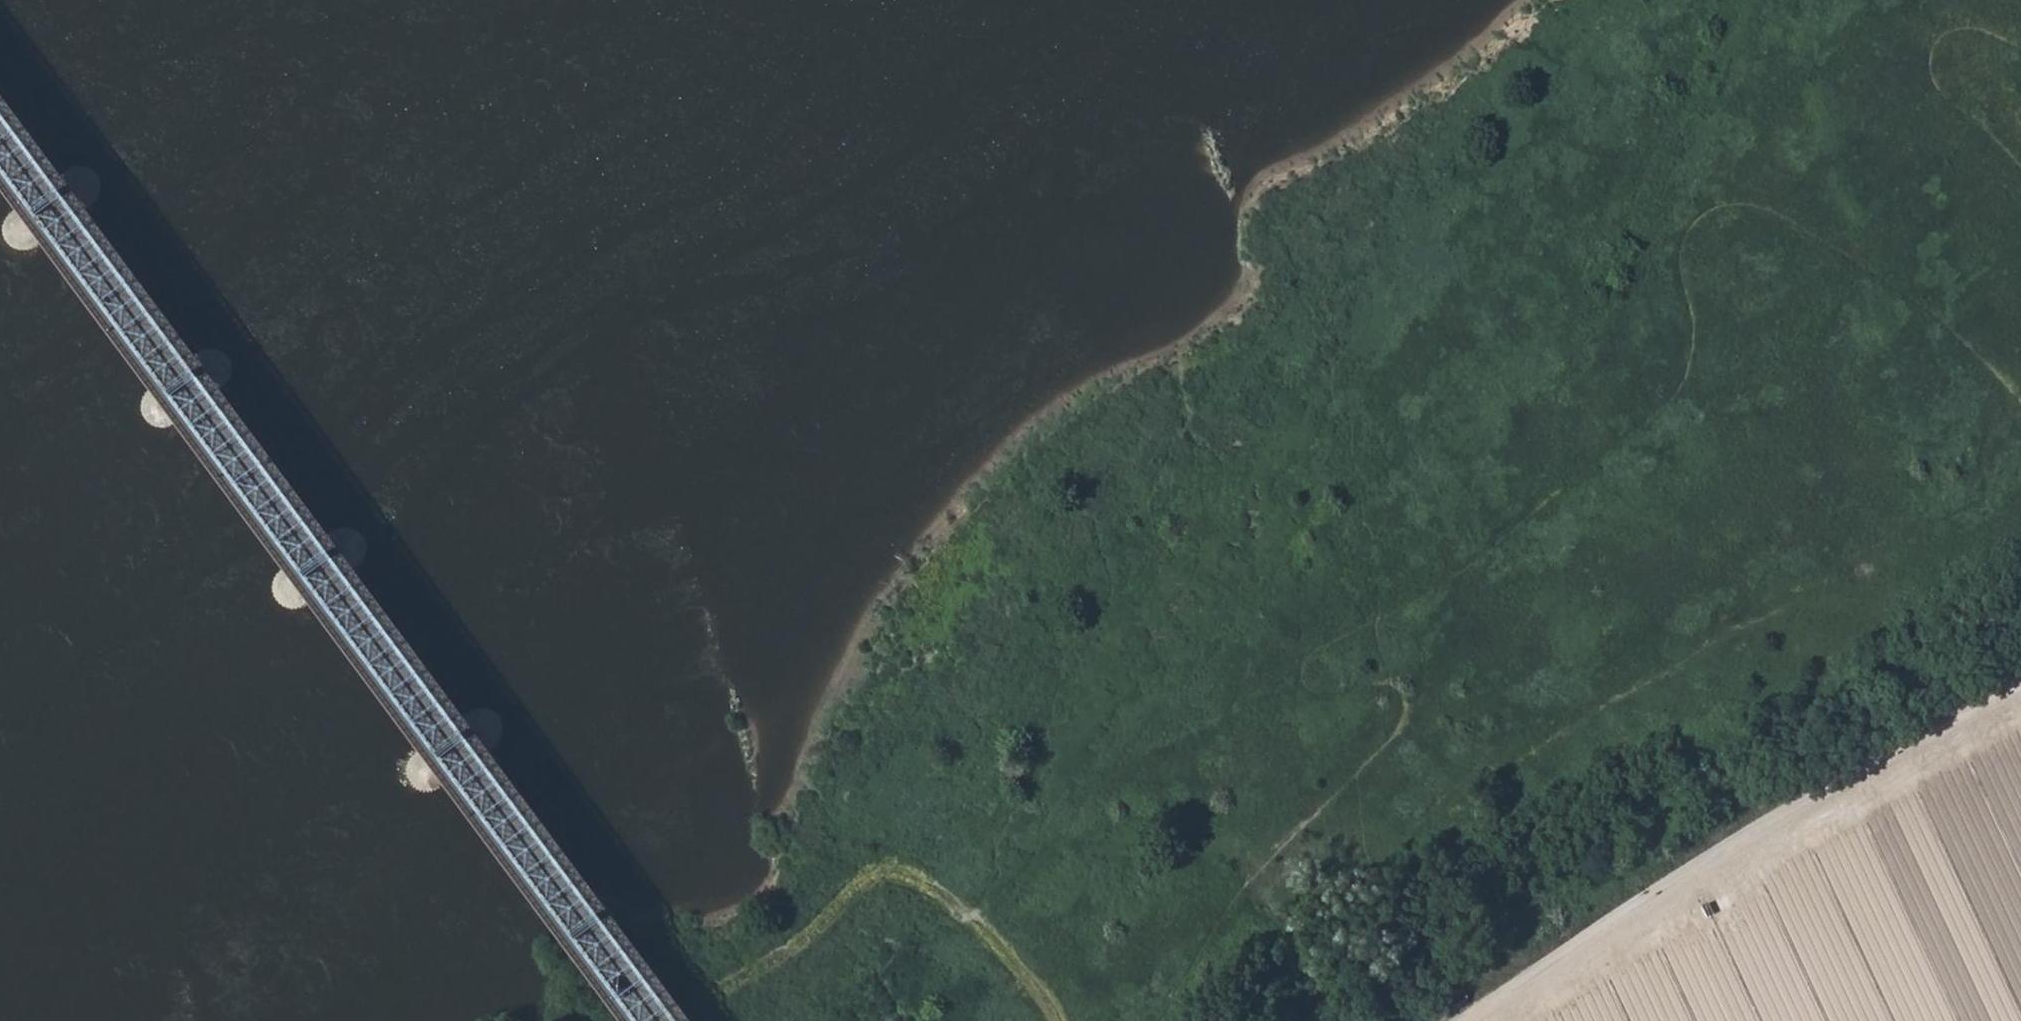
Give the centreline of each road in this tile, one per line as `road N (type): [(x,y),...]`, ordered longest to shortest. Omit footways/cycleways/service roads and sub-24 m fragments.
road 1 (tertiary): [(654,1020),(0,141)]
road 2 (track): [(1470,1020),(1770,824),(2020,689)]

